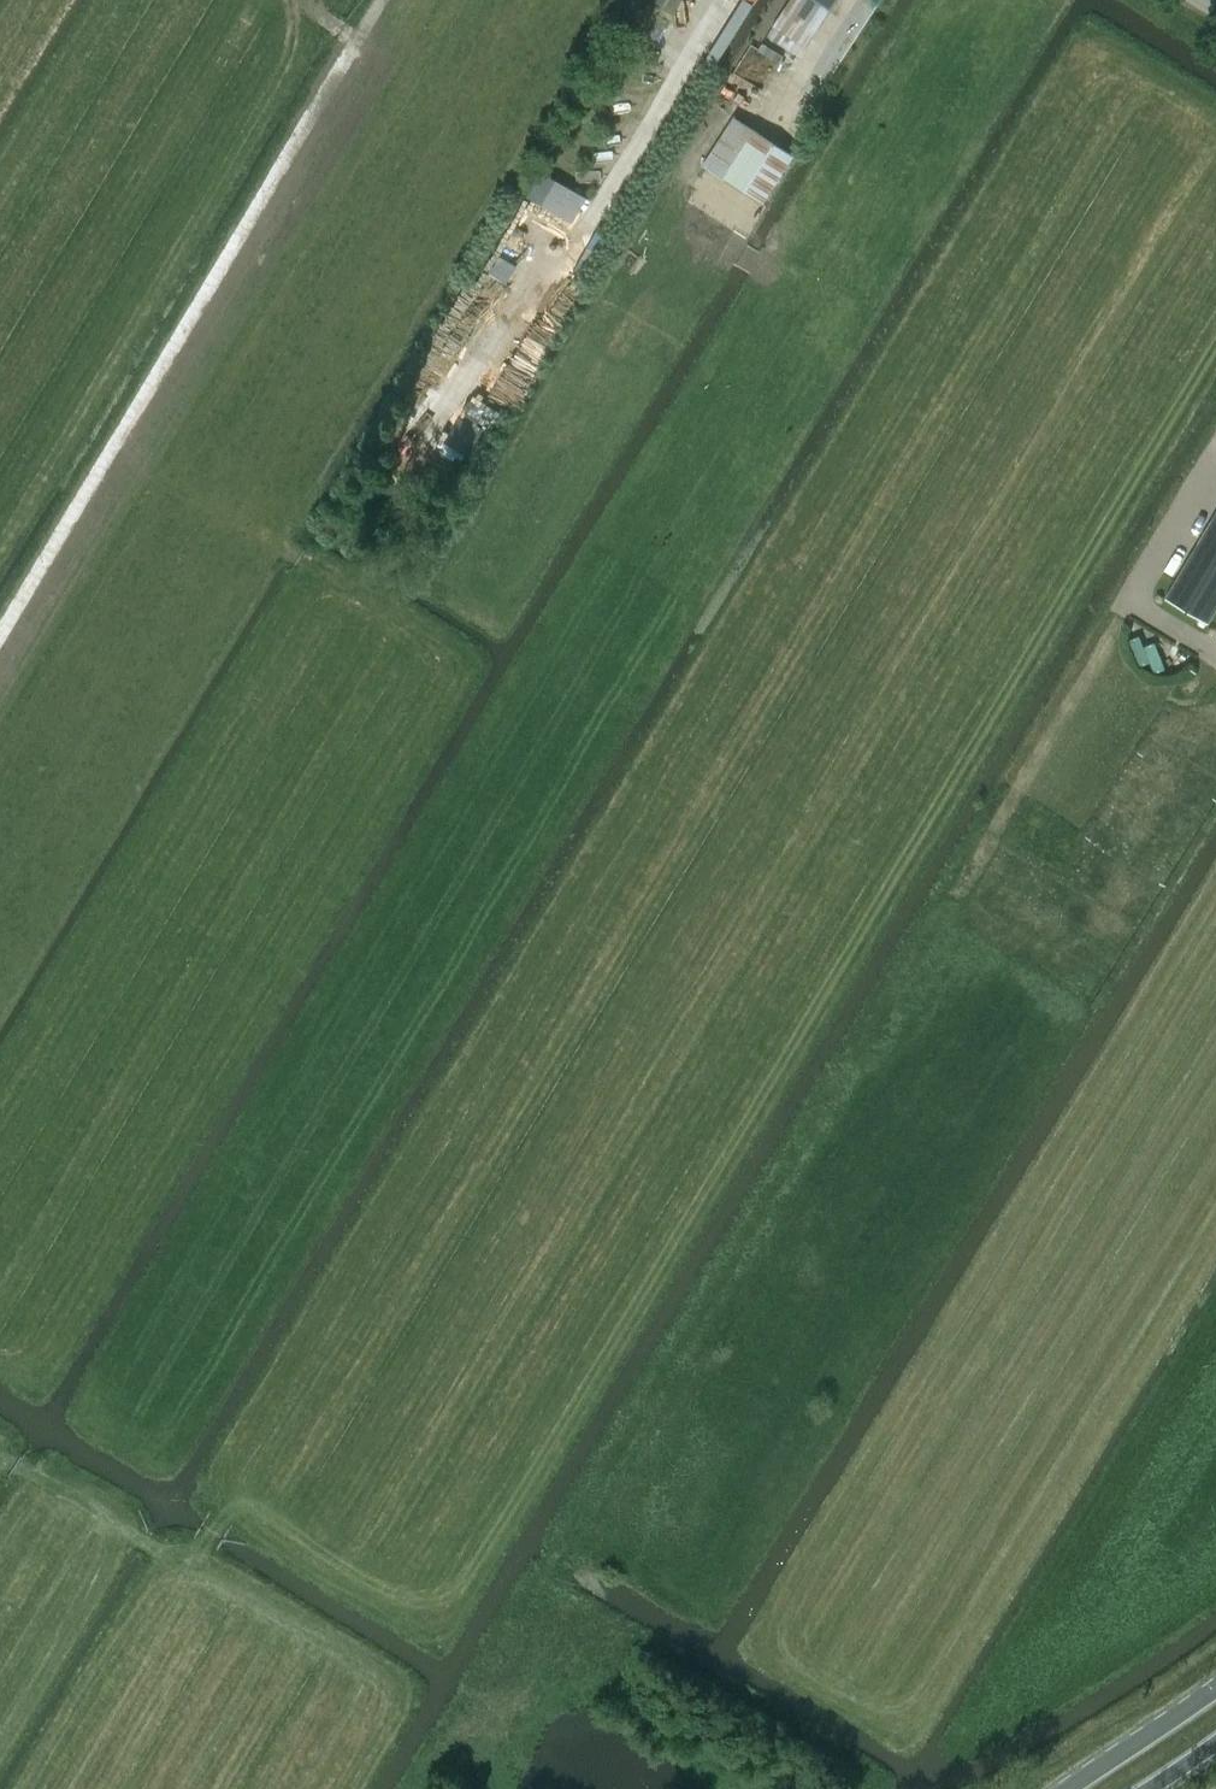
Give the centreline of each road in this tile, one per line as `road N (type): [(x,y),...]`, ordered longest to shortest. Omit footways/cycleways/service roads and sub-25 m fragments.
road 1 (primary): [(1215,1687),(1070,1788)]

